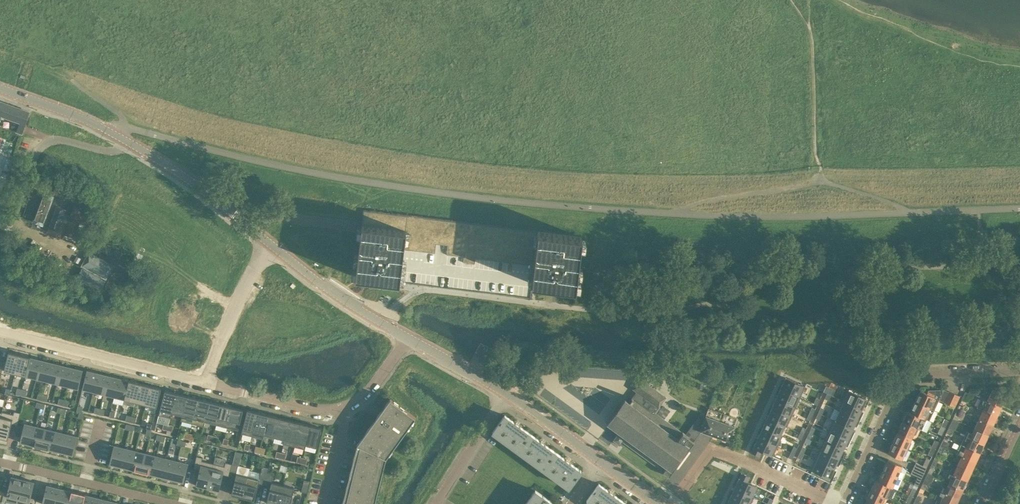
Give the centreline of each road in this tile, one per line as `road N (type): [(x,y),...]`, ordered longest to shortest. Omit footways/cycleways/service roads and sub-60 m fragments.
road 1 (residential): [(0,332),(345,409)]
road 2 (residential): [(1019,371),(902,378),(843,503)]
road 3 (residential): [(405,337),(235,215)]
road 4 (residential): [(175,503),(0,461)]
road 5 (unclassified): [(129,142),(0,88)]
road 6 (unclassified): [(235,215),(129,142)]
road 7 (residential): [(436,503),(505,397)]

